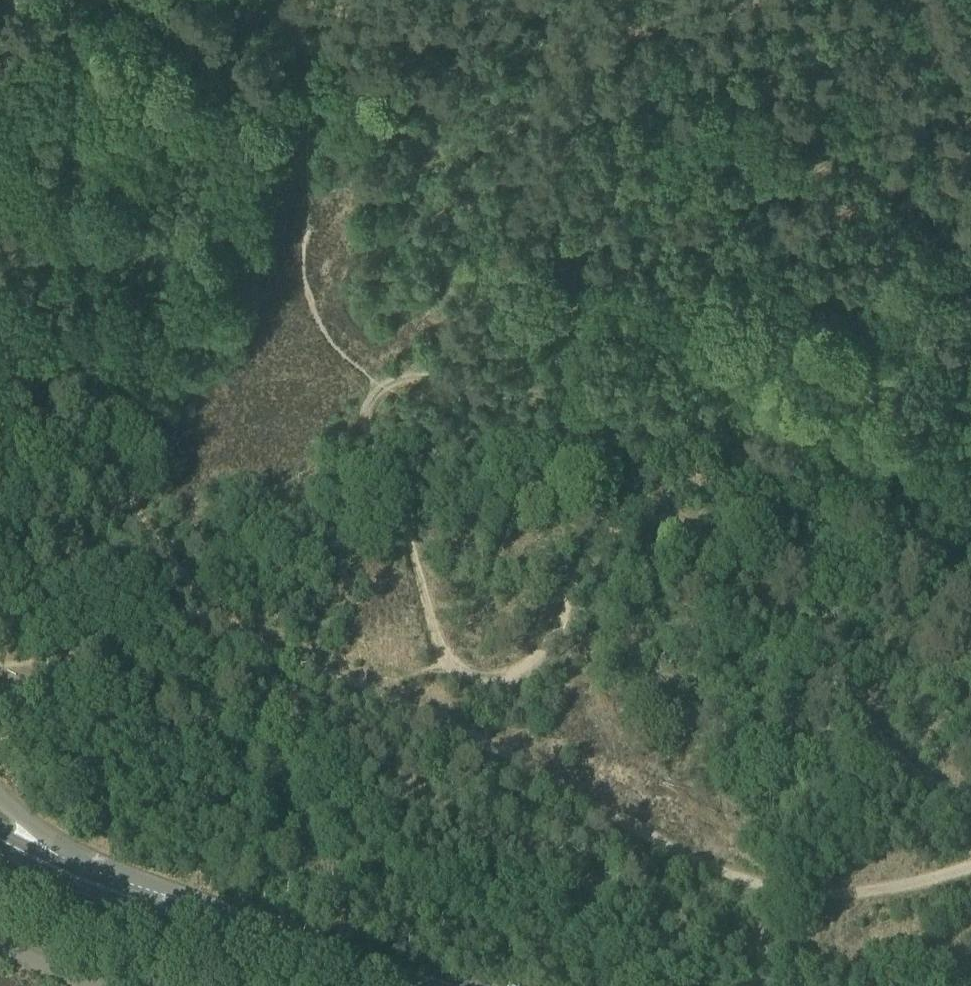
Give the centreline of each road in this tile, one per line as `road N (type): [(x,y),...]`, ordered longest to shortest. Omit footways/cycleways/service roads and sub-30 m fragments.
road 1 (track): [(970,791),(935,787),(894,761),(793,641),(665,525),(606,537),(584,554),(564,589),(557,627),(520,670),(468,673),(448,661),(361,428),(369,391),(398,377),(599,438),(637,439),(685,421),(708,398),(715,367),(701,260),(714,233),(970,7)]
road 2 (track): [(217,608),(276,650),(795,893),(970,869)]
road 3 (track): [(66,0),(88,397),(140,520),(217,608)]
road 4 (track): [(763,0),(564,59),(316,19),(292,0)]
road 5 (secondary): [(395,985),(42,864),(0,842)]

